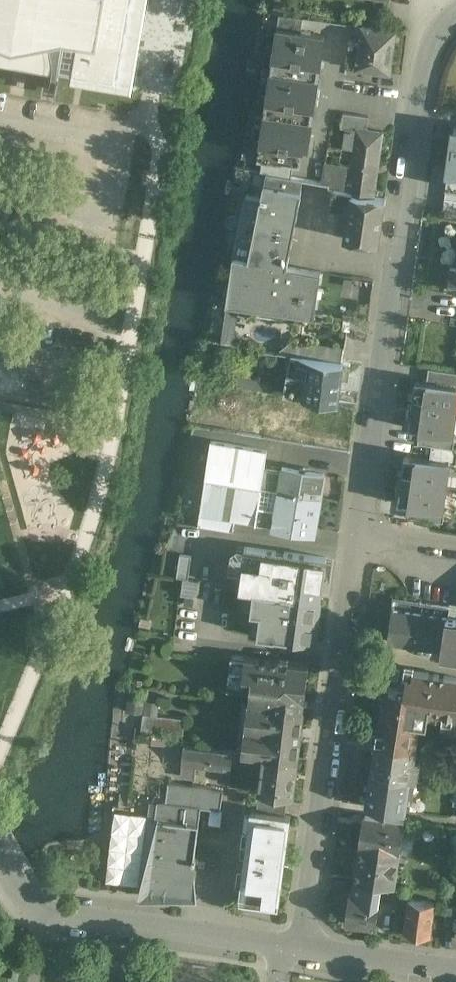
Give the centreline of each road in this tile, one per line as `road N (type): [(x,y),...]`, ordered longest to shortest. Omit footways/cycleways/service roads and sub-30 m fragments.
road 1 (residential): [(361,534),(427,77),(455,17)]
road 2 (residential): [(306,945),(361,534)]
road 3 (residential): [(51,905),(286,942)]
road 4 (residential): [(306,945),(455,971)]

